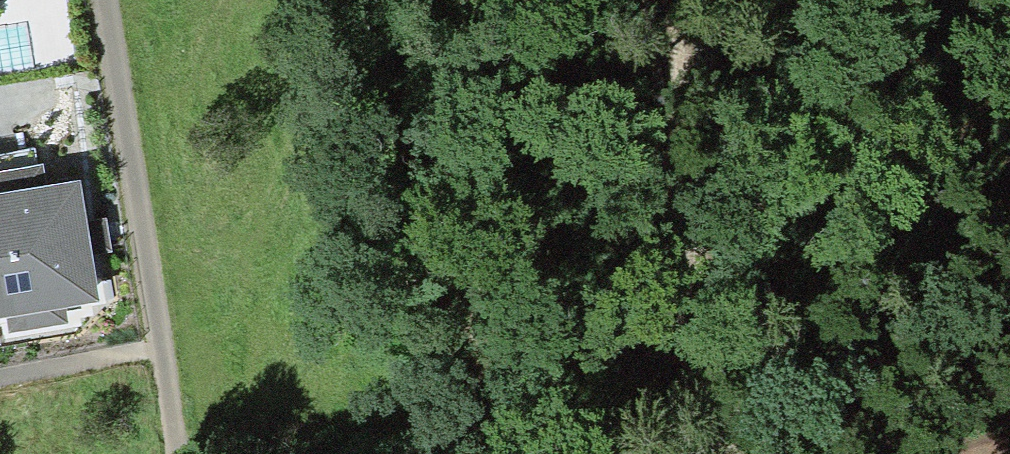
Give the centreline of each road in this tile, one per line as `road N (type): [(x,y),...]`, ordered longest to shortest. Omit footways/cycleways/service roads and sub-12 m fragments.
road 1 (track): [(741,453),(668,0)]
road 2 (track): [(162,348),(105,0)]

